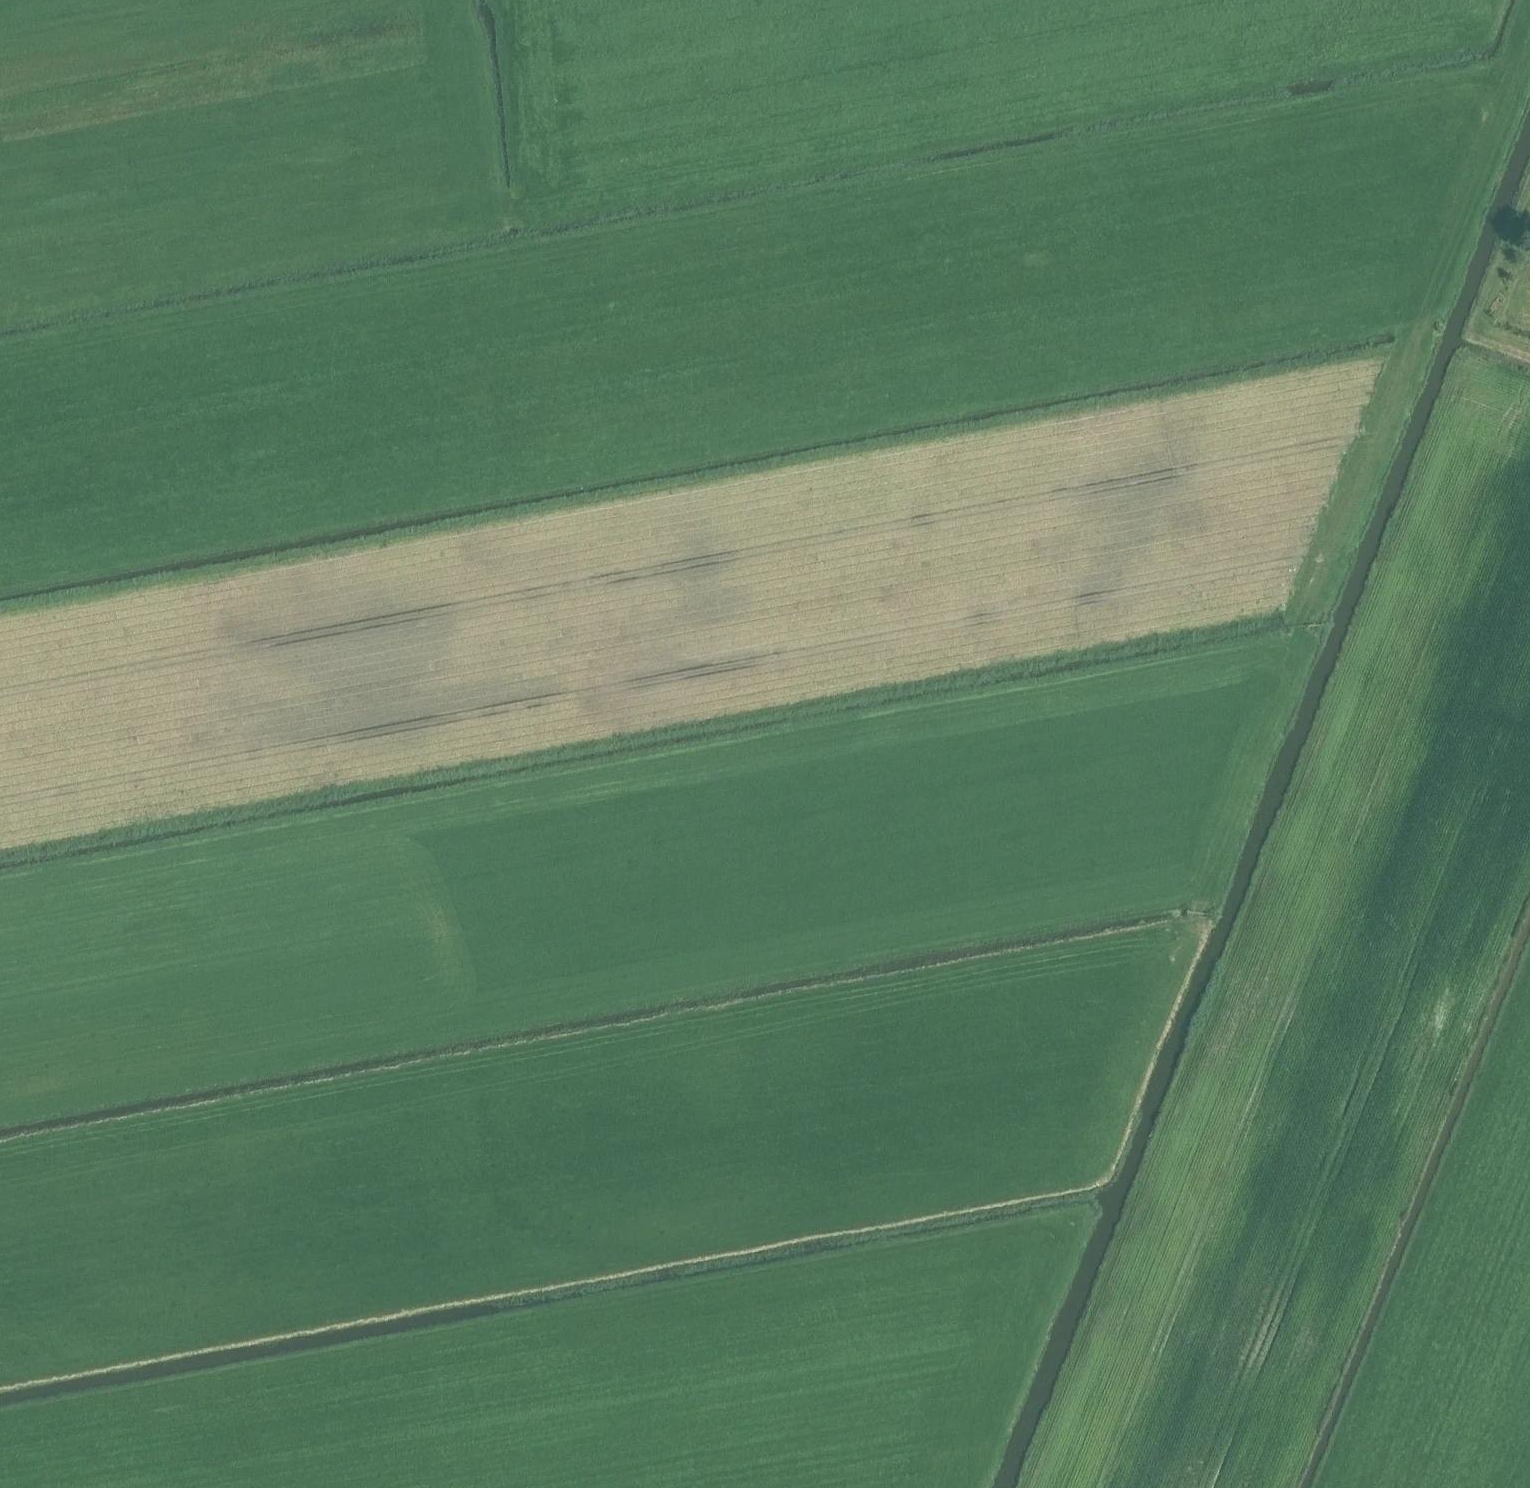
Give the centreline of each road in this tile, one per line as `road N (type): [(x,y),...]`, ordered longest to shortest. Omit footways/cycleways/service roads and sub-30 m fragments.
road 1 (track): [(1263,719),(1529,34)]

